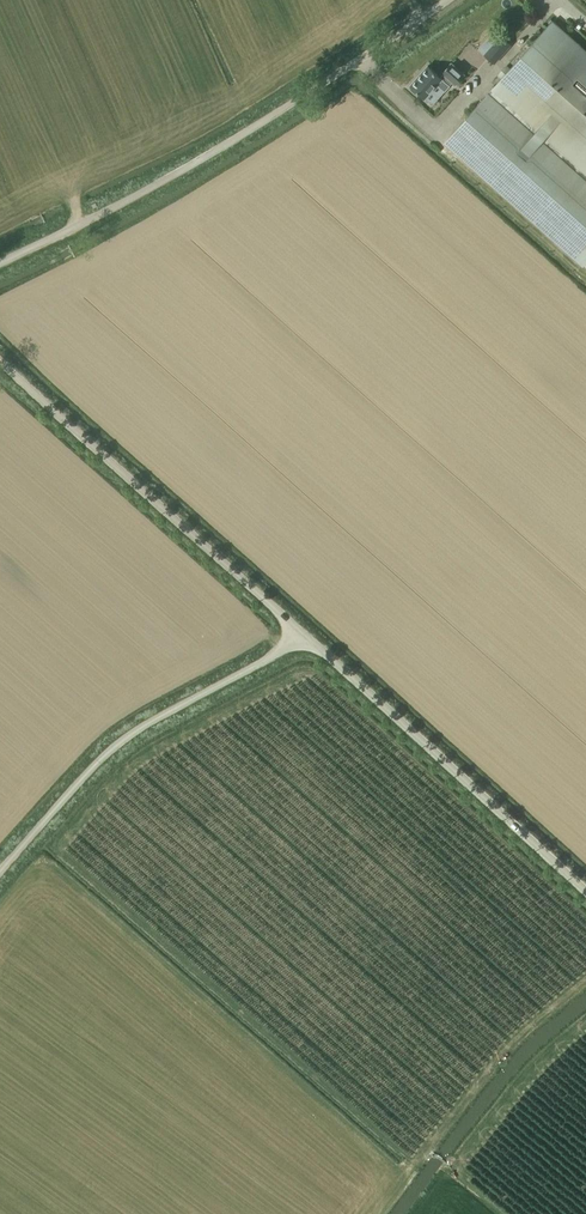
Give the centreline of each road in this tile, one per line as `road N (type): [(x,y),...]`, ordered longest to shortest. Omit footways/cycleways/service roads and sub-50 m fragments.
road 1 (unclassified): [(0,263),(150,189),(448,0)]
road 2 (unclassified): [(299,637),(0,362)]
road 3 (unclassified): [(0,876),(124,738),(299,637)]
road 4 (unclassified): [(585,893),(299,637)]

